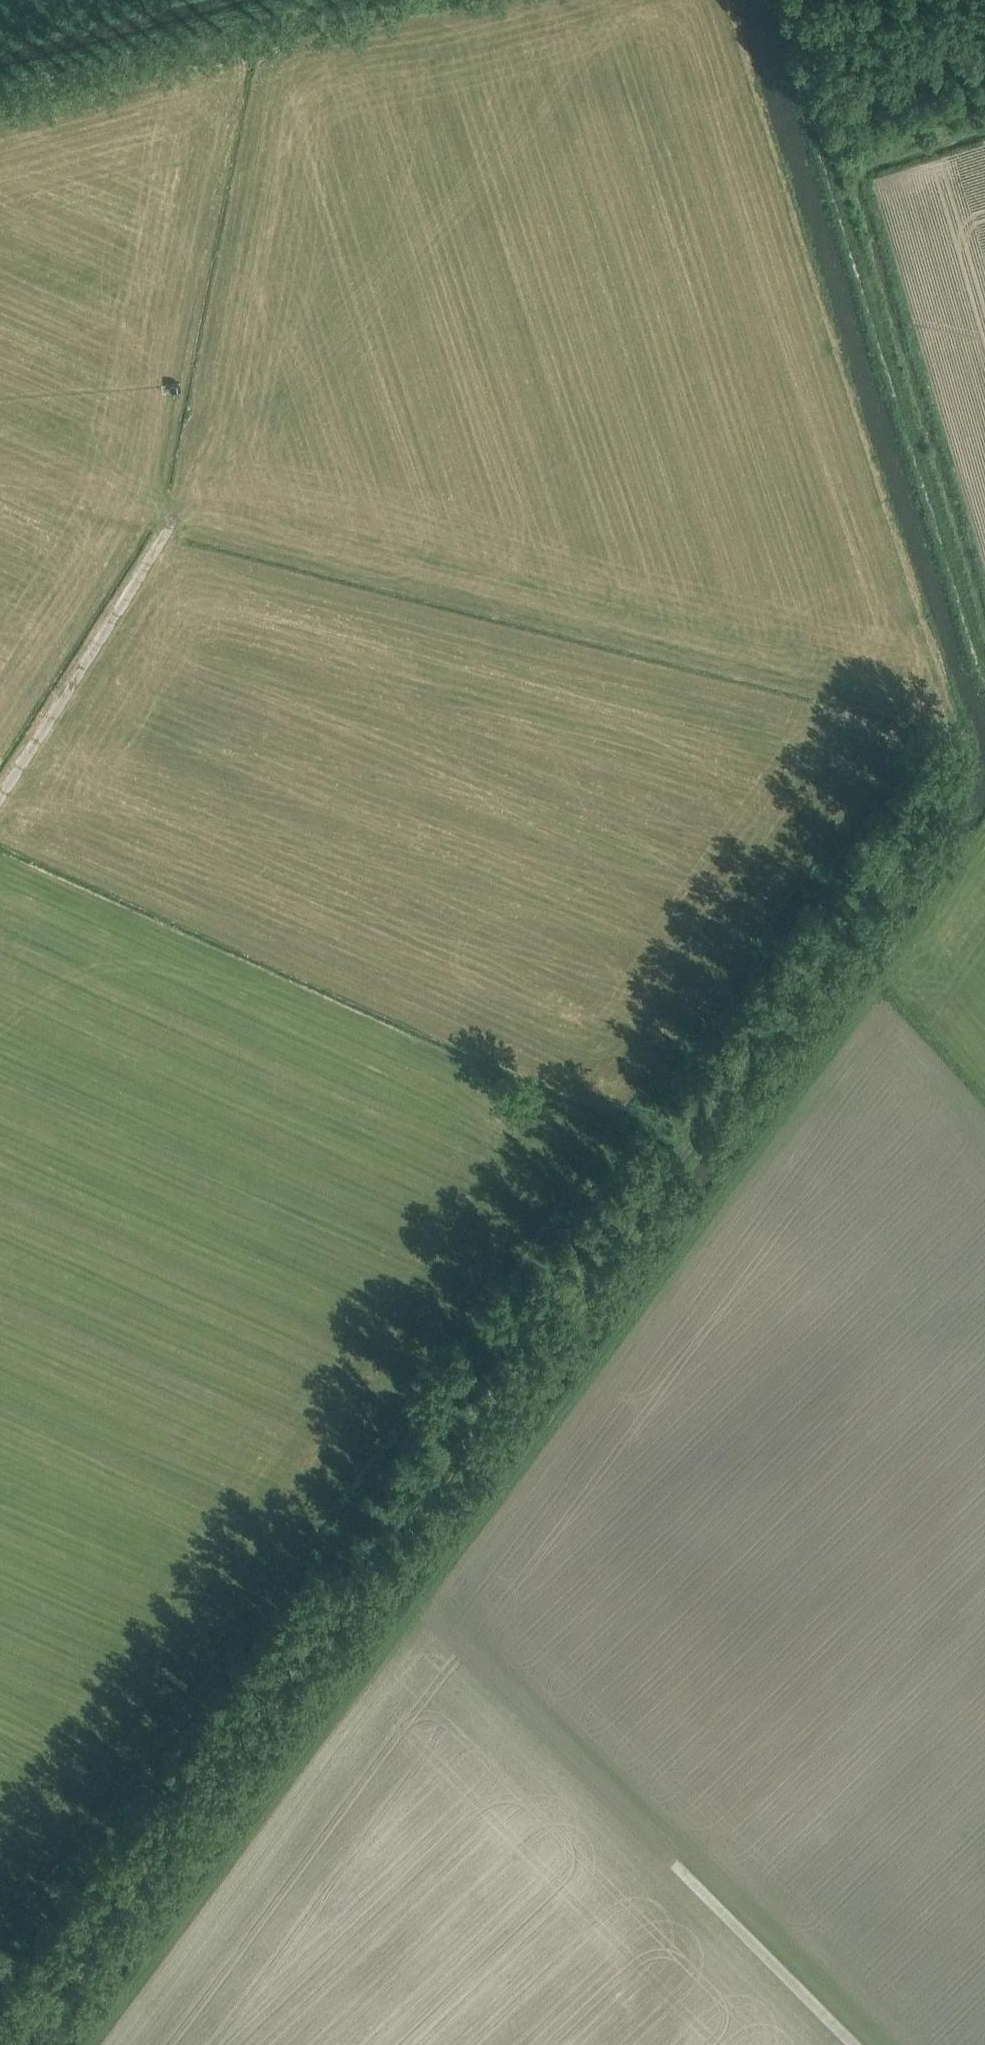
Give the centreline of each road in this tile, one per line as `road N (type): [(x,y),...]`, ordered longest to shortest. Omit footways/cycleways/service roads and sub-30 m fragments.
road 1 (track): [(181,516),(0,801)]
road 2 (track): [(701,1884),(859,2044)]

